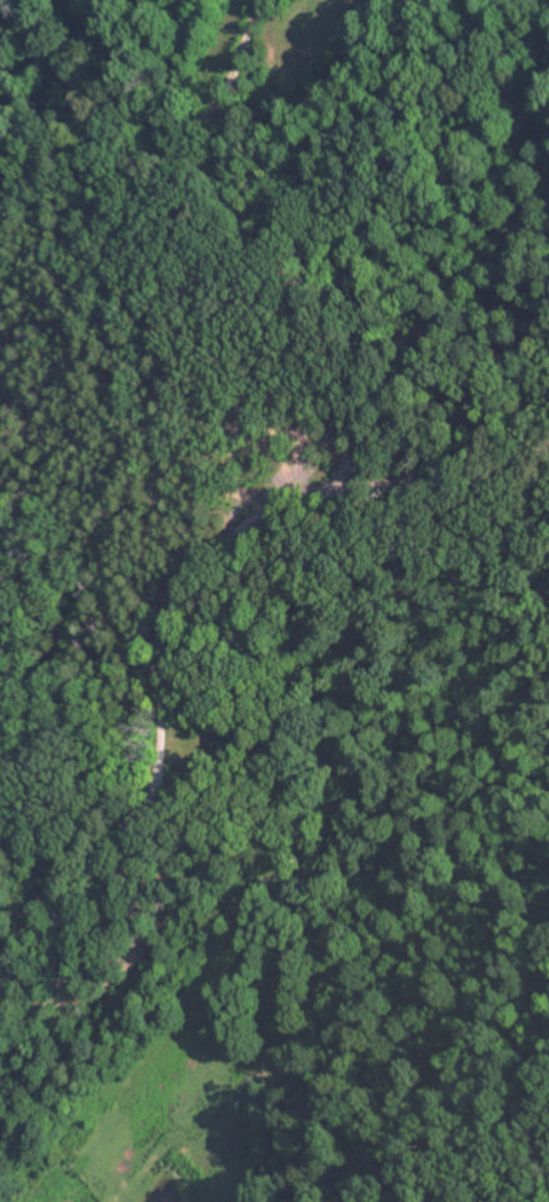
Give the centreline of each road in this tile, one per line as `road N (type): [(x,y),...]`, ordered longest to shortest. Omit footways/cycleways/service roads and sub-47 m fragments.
road 1 (residential): [(0,978),(72,902),(145,802),(175,608),(242,532),(331,491),(462,476),(548,444)]

